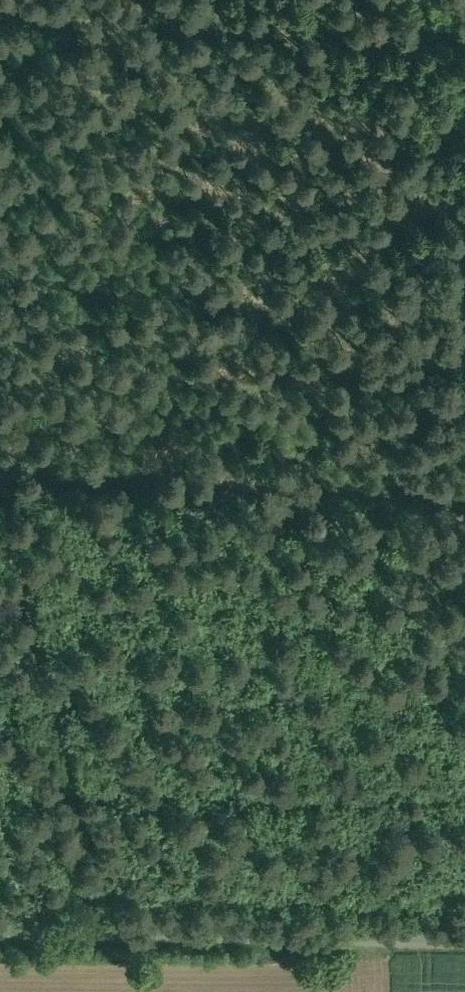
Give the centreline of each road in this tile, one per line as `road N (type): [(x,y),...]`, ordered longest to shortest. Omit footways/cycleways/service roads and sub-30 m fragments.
road 1 (unclassified): [(0,935),(464,945)]

